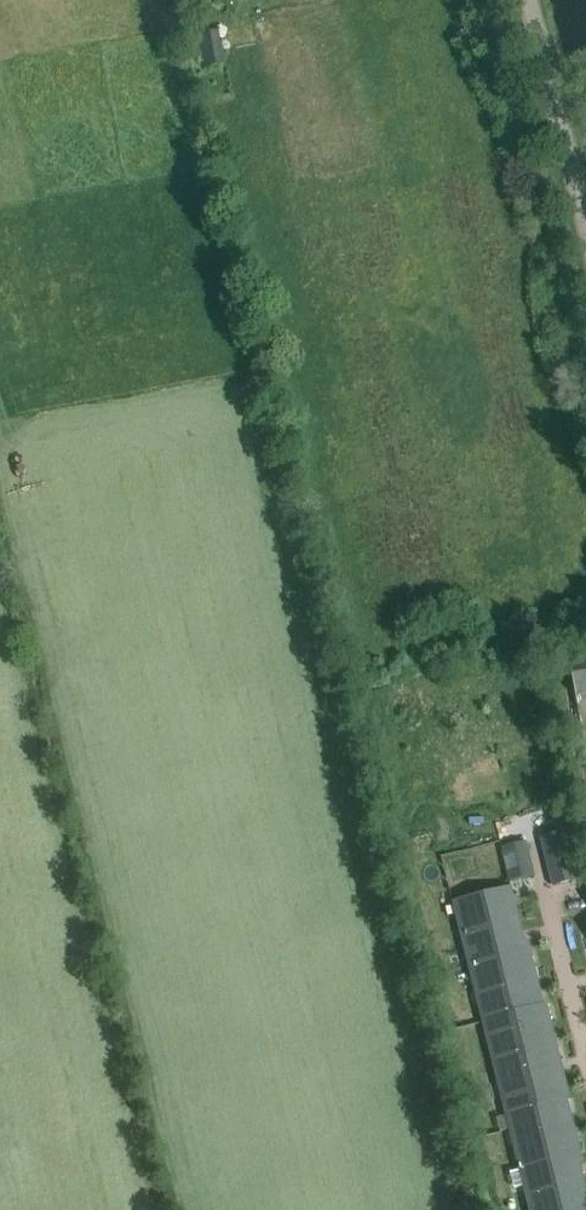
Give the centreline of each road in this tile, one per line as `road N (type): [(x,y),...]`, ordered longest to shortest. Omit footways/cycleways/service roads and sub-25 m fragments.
road 1 (unclassified): [(585,201),(534,0)]

